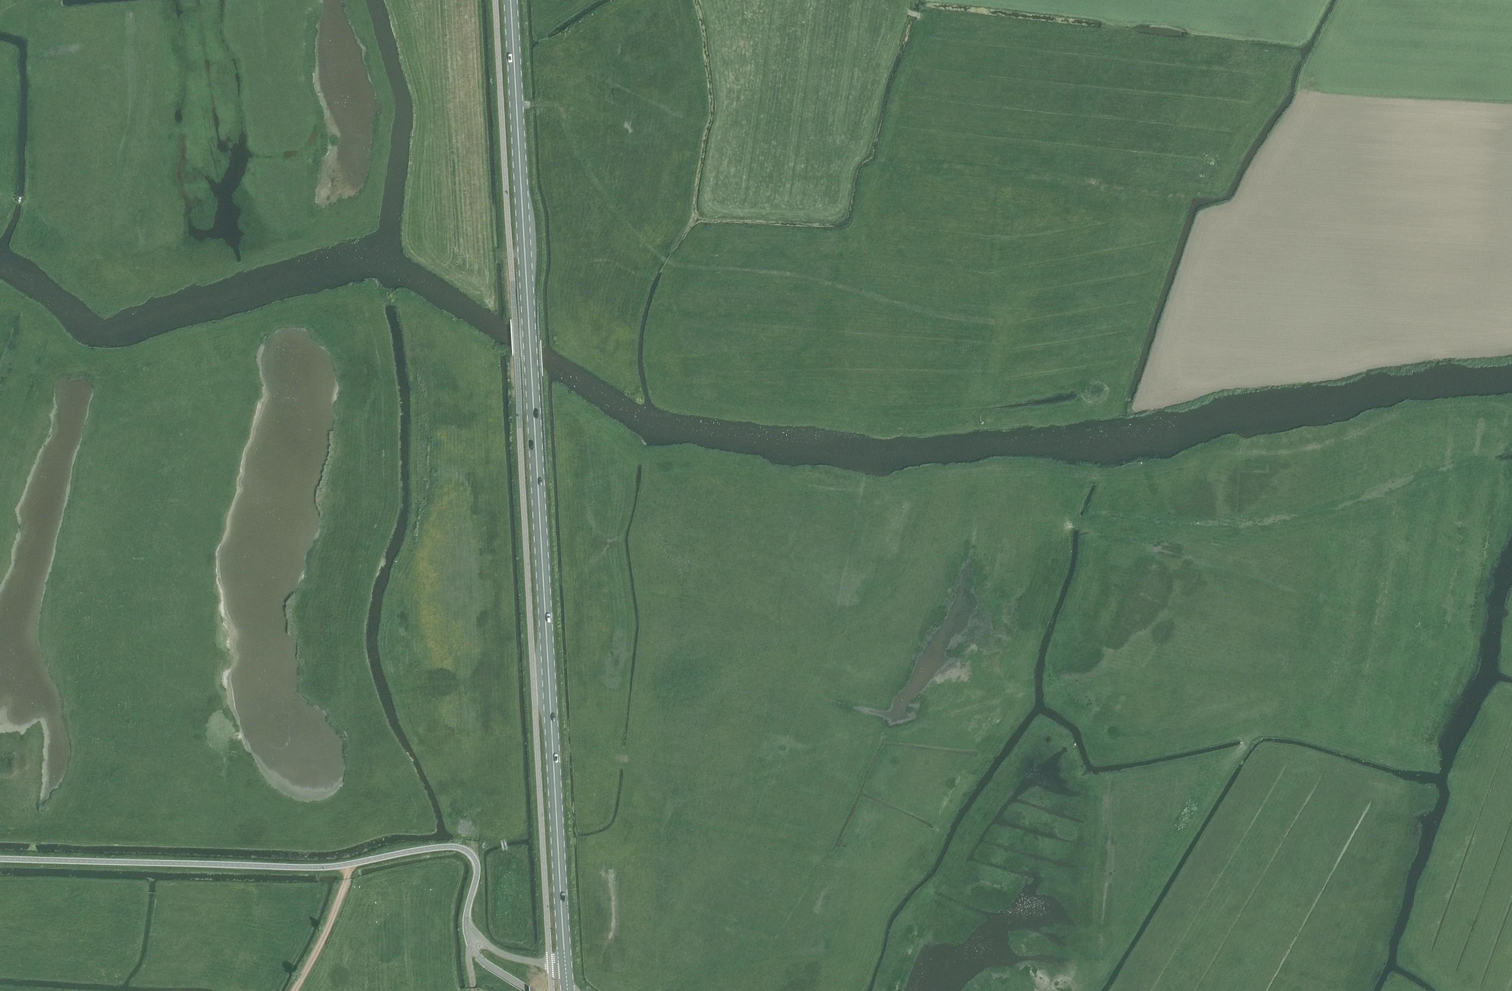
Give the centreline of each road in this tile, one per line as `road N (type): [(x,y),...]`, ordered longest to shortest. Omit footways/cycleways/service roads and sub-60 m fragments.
road 1 (primary): [(566,963),(511,0)]
road 2 (track): [(993,321),(817,276),(655,259),(563,107),(517,104)]
road 3 (unclassified): [(467,927),(478,869),(472,853),(453,846),(327,866),(0,858)]
road 4 (track): [(296,990),(347,884),(348,865)]

